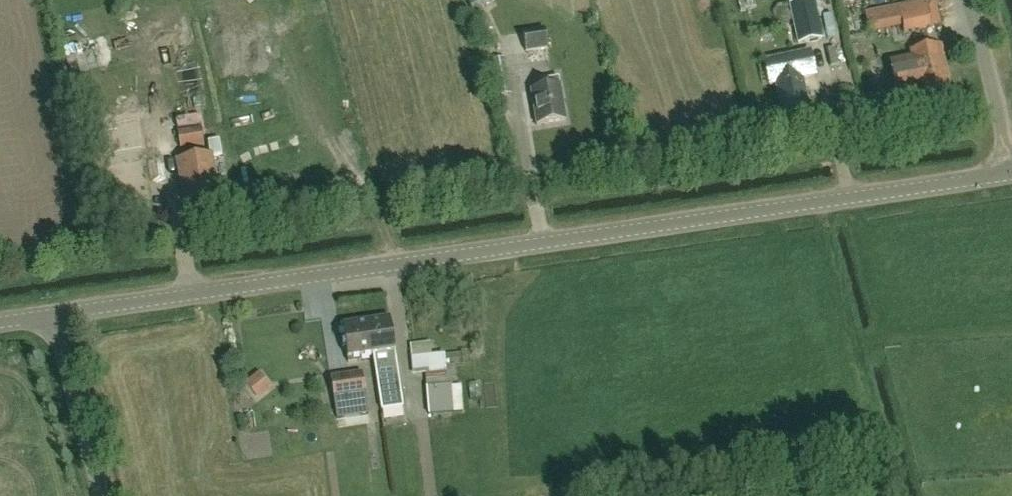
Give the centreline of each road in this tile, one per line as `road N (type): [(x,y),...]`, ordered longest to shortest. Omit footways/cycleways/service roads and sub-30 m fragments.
road 1 (tertiary): [(54,316),(1011,175)]
road 2 (unclassified): [(104,495),(54,316)]
road 3 (unclassified): [(1011,162),(967,0)]

